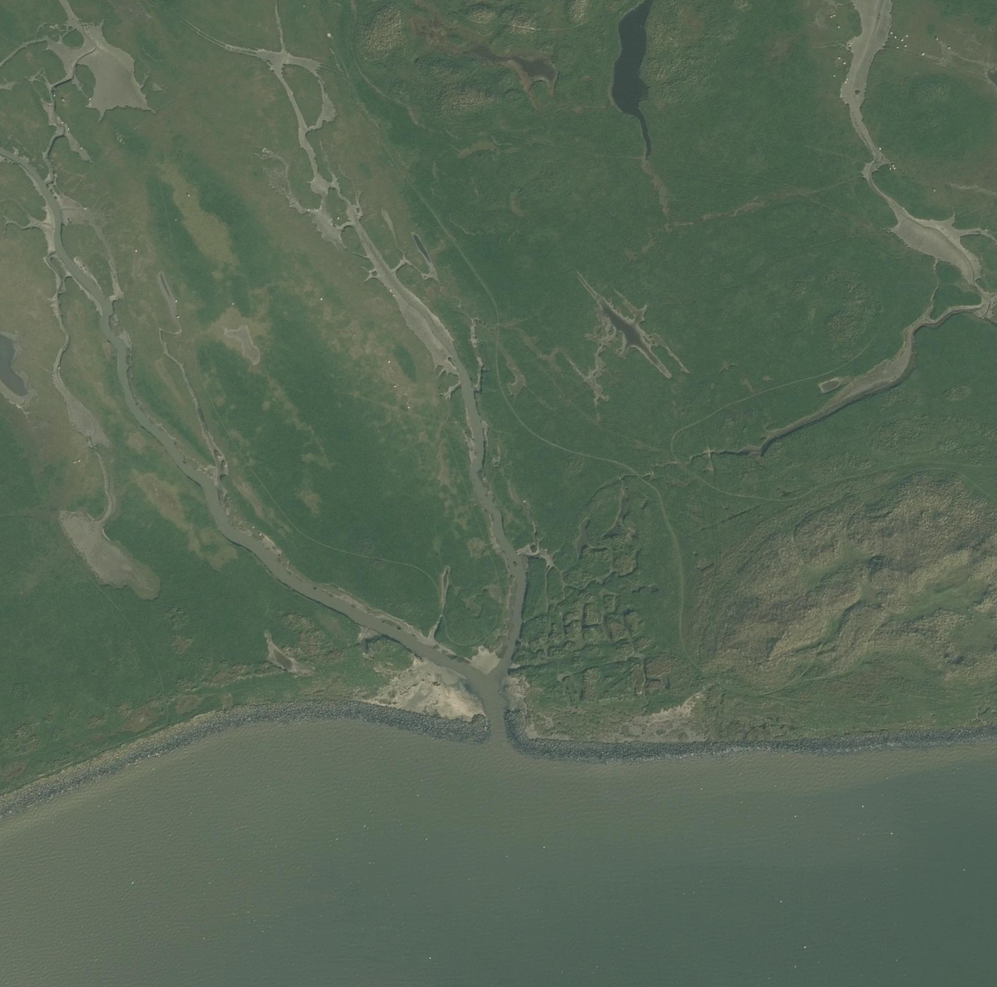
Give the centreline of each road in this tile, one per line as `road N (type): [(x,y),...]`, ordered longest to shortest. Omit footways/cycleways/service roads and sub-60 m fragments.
road 1 (track): [(996,443),(966,458),(837,483),(727,494),(712,484),(696,366),(666,308),(647,213),(666,163),(742,58),(765,0)]

